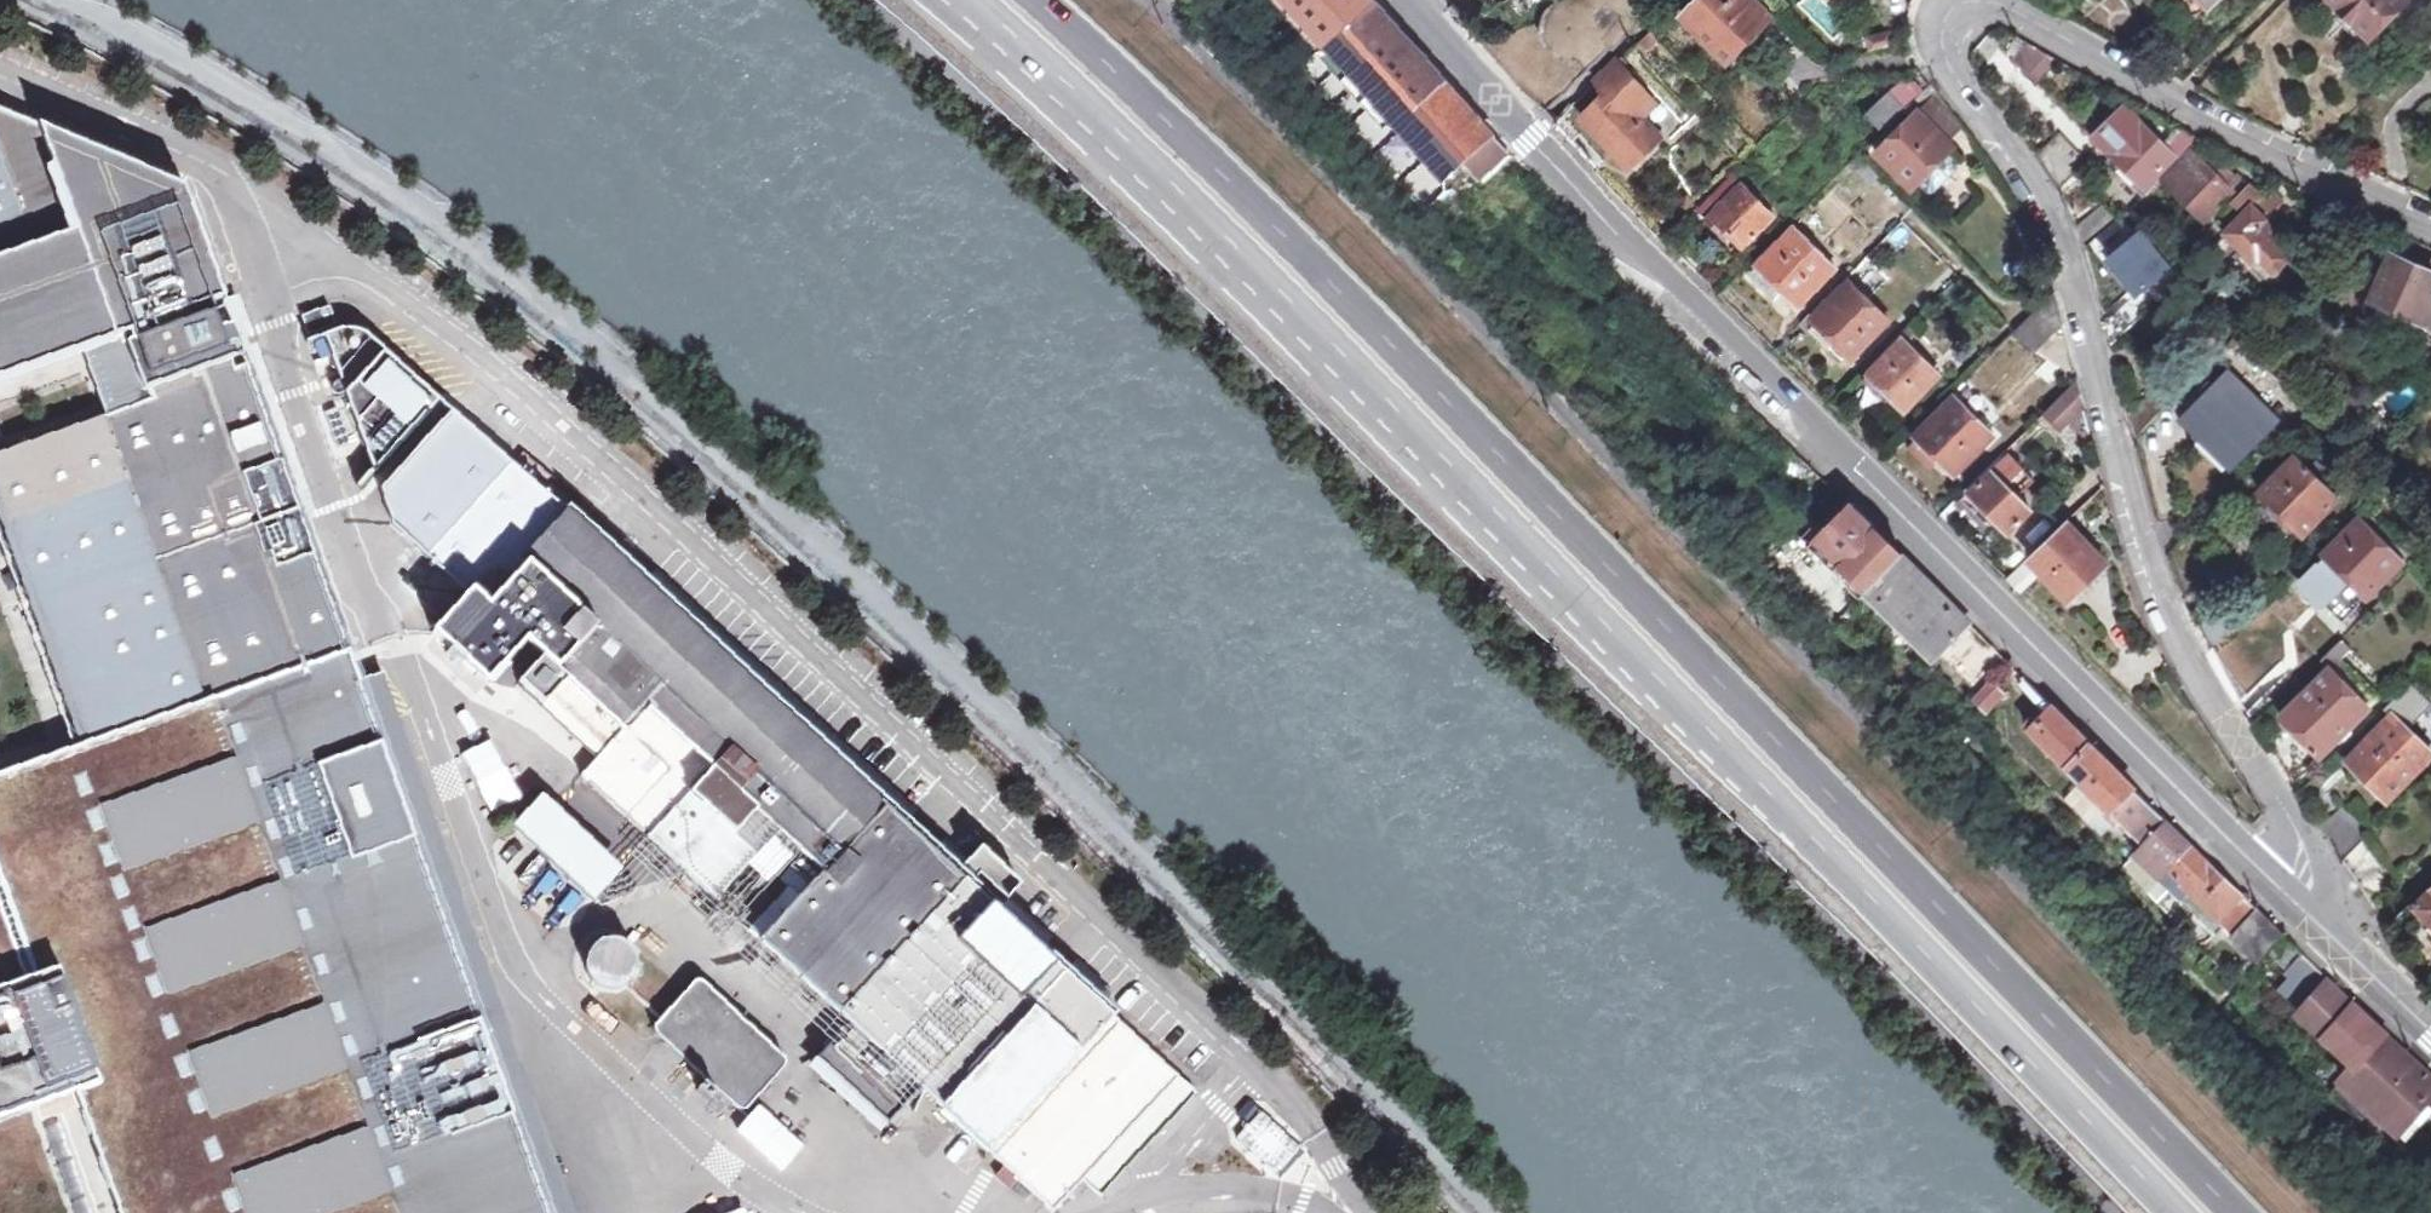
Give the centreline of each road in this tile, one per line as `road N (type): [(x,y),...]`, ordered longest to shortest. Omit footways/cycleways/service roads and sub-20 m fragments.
road 1 (trunk): [(955,0),(2167,1212)]
road 2 (trunk): [(2235,1212),(1172,123),(1036,0)]
road 3 (residential): [(2293,905),(2311,863),(2191,659),(2147,548),(2063,251),(1947,64),(1943,21),(1966,1),(1991,3),(2430,230)]
road 4 (tertiary): [(1416,0),(1649,261),(2293,905)]
road 5 (tertiary): [(2293,905),(2430,1033)]

